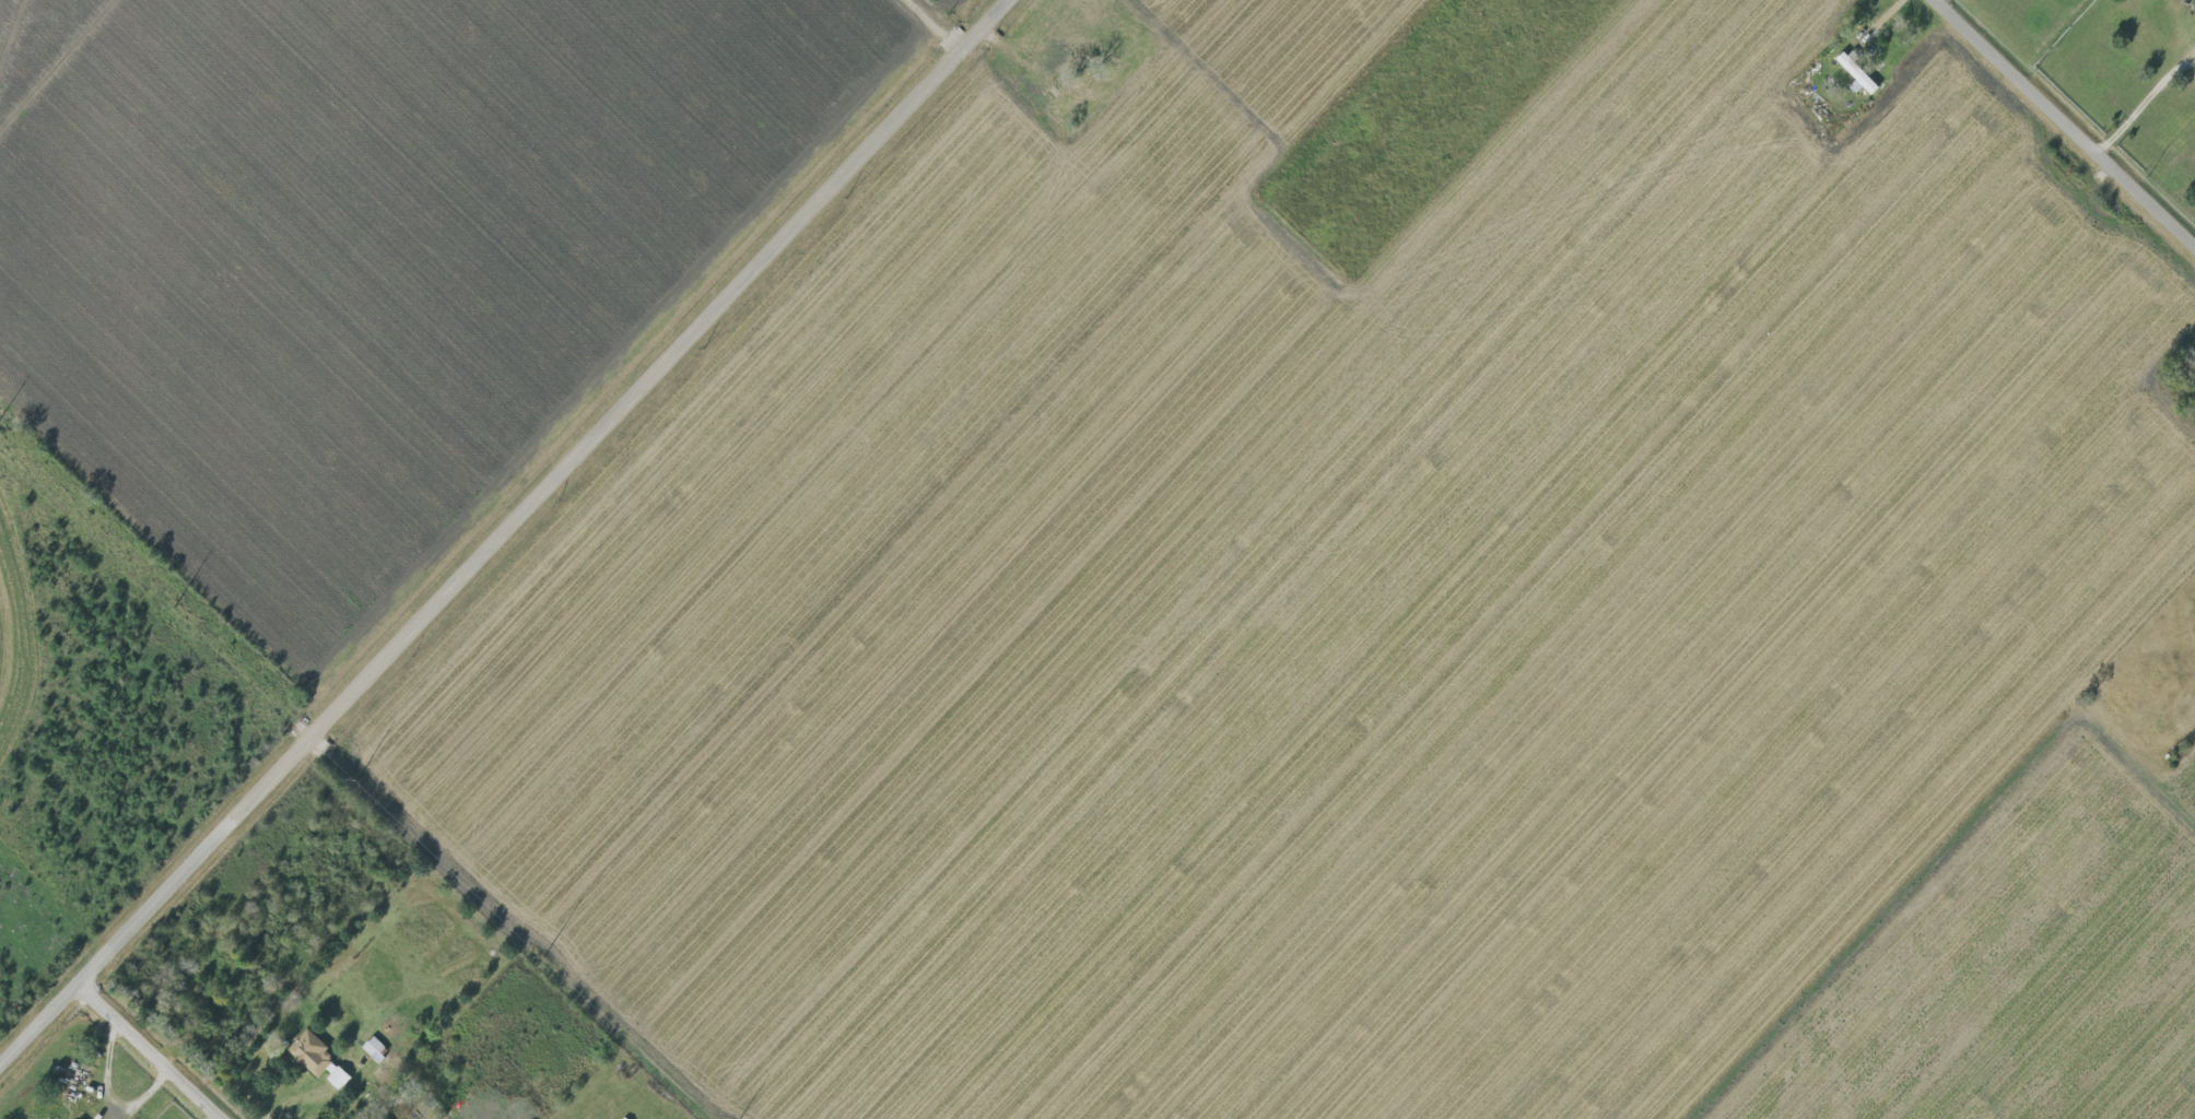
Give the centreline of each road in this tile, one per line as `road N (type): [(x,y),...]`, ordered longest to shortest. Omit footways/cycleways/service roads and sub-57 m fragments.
road 1 (residential): [(0,1071),(1013,0)]
road 2 (track): [(319,735),(731,1118)]
road 3 (residential): [(2194,241),(1941,0)]
road 4 (residential): [(84,982),(226,1118)]

